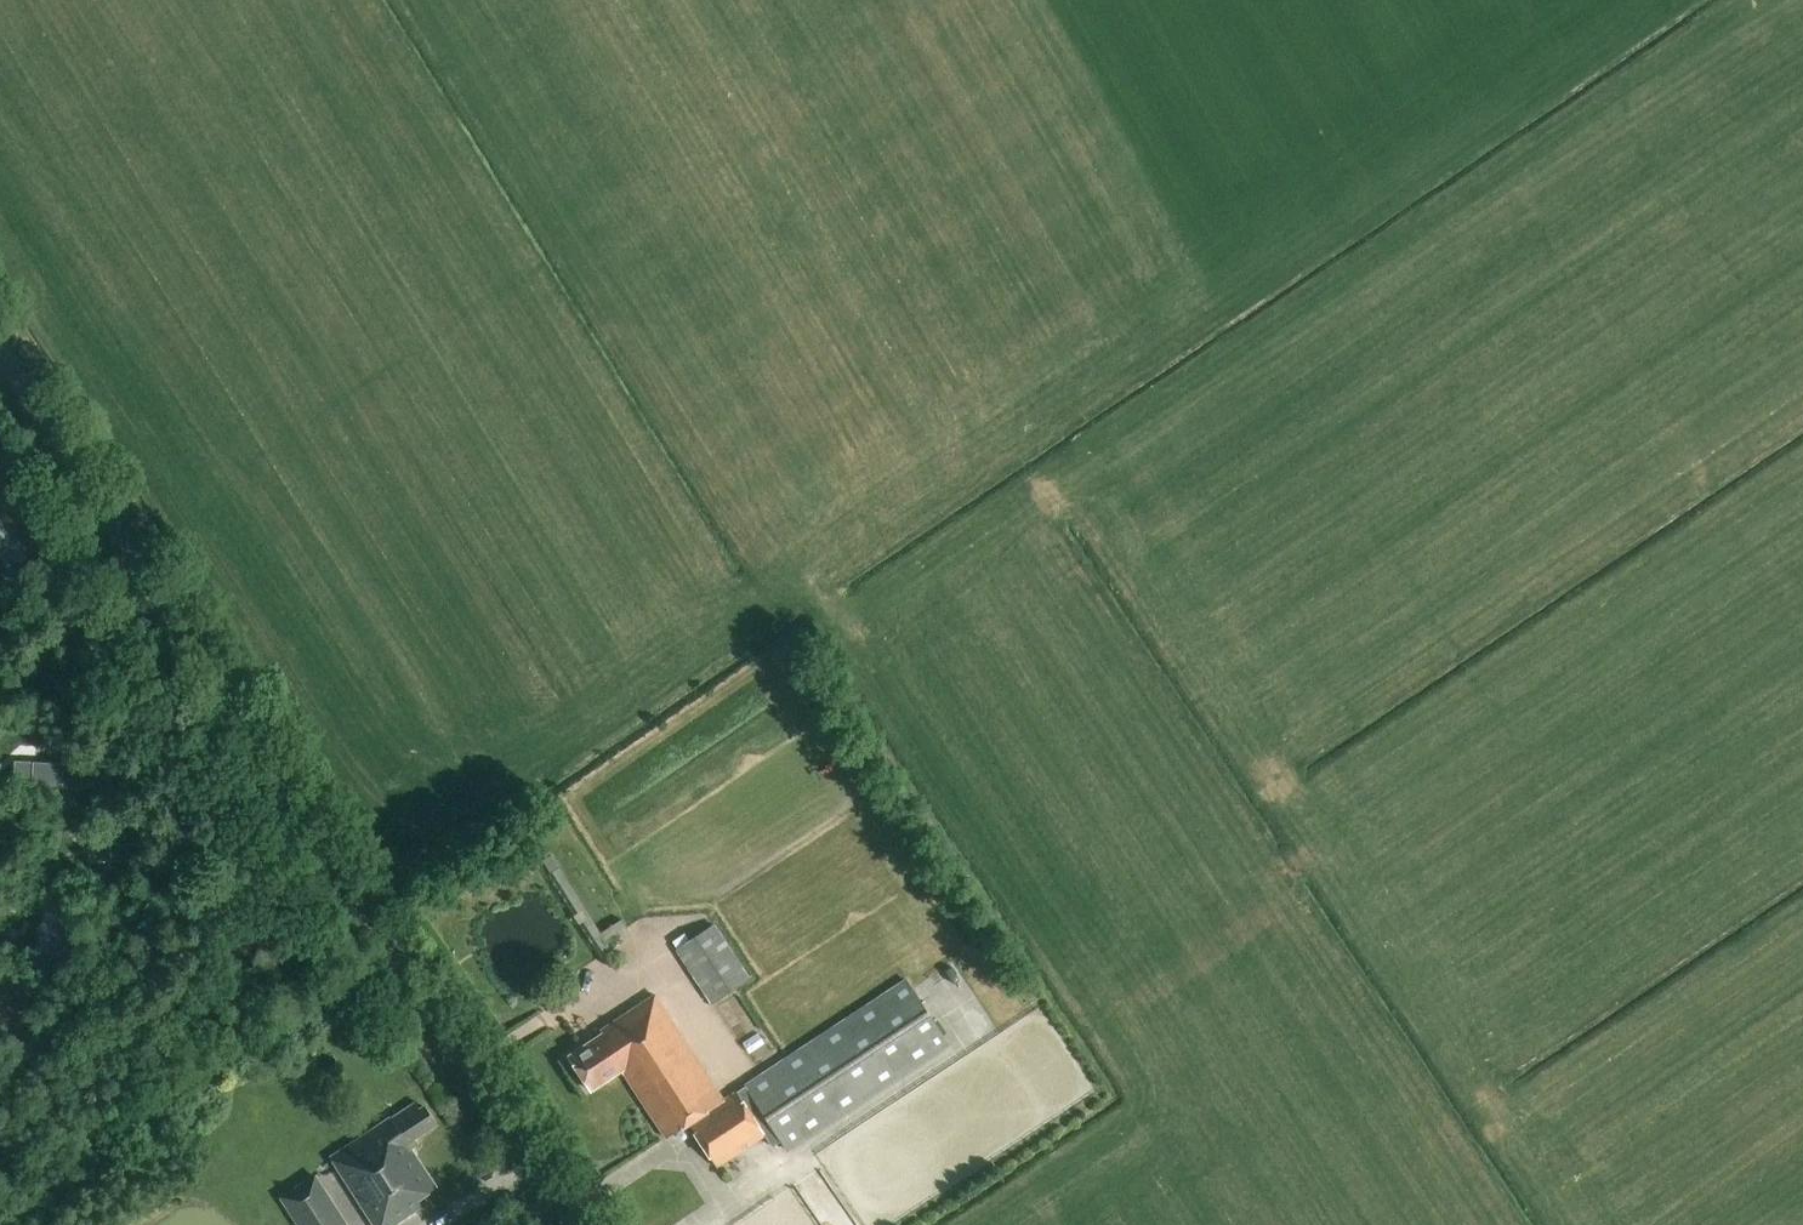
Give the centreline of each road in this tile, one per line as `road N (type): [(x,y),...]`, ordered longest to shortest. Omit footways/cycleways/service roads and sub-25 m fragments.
road 1 (tertiary): [(573,1224),(0,353)]

